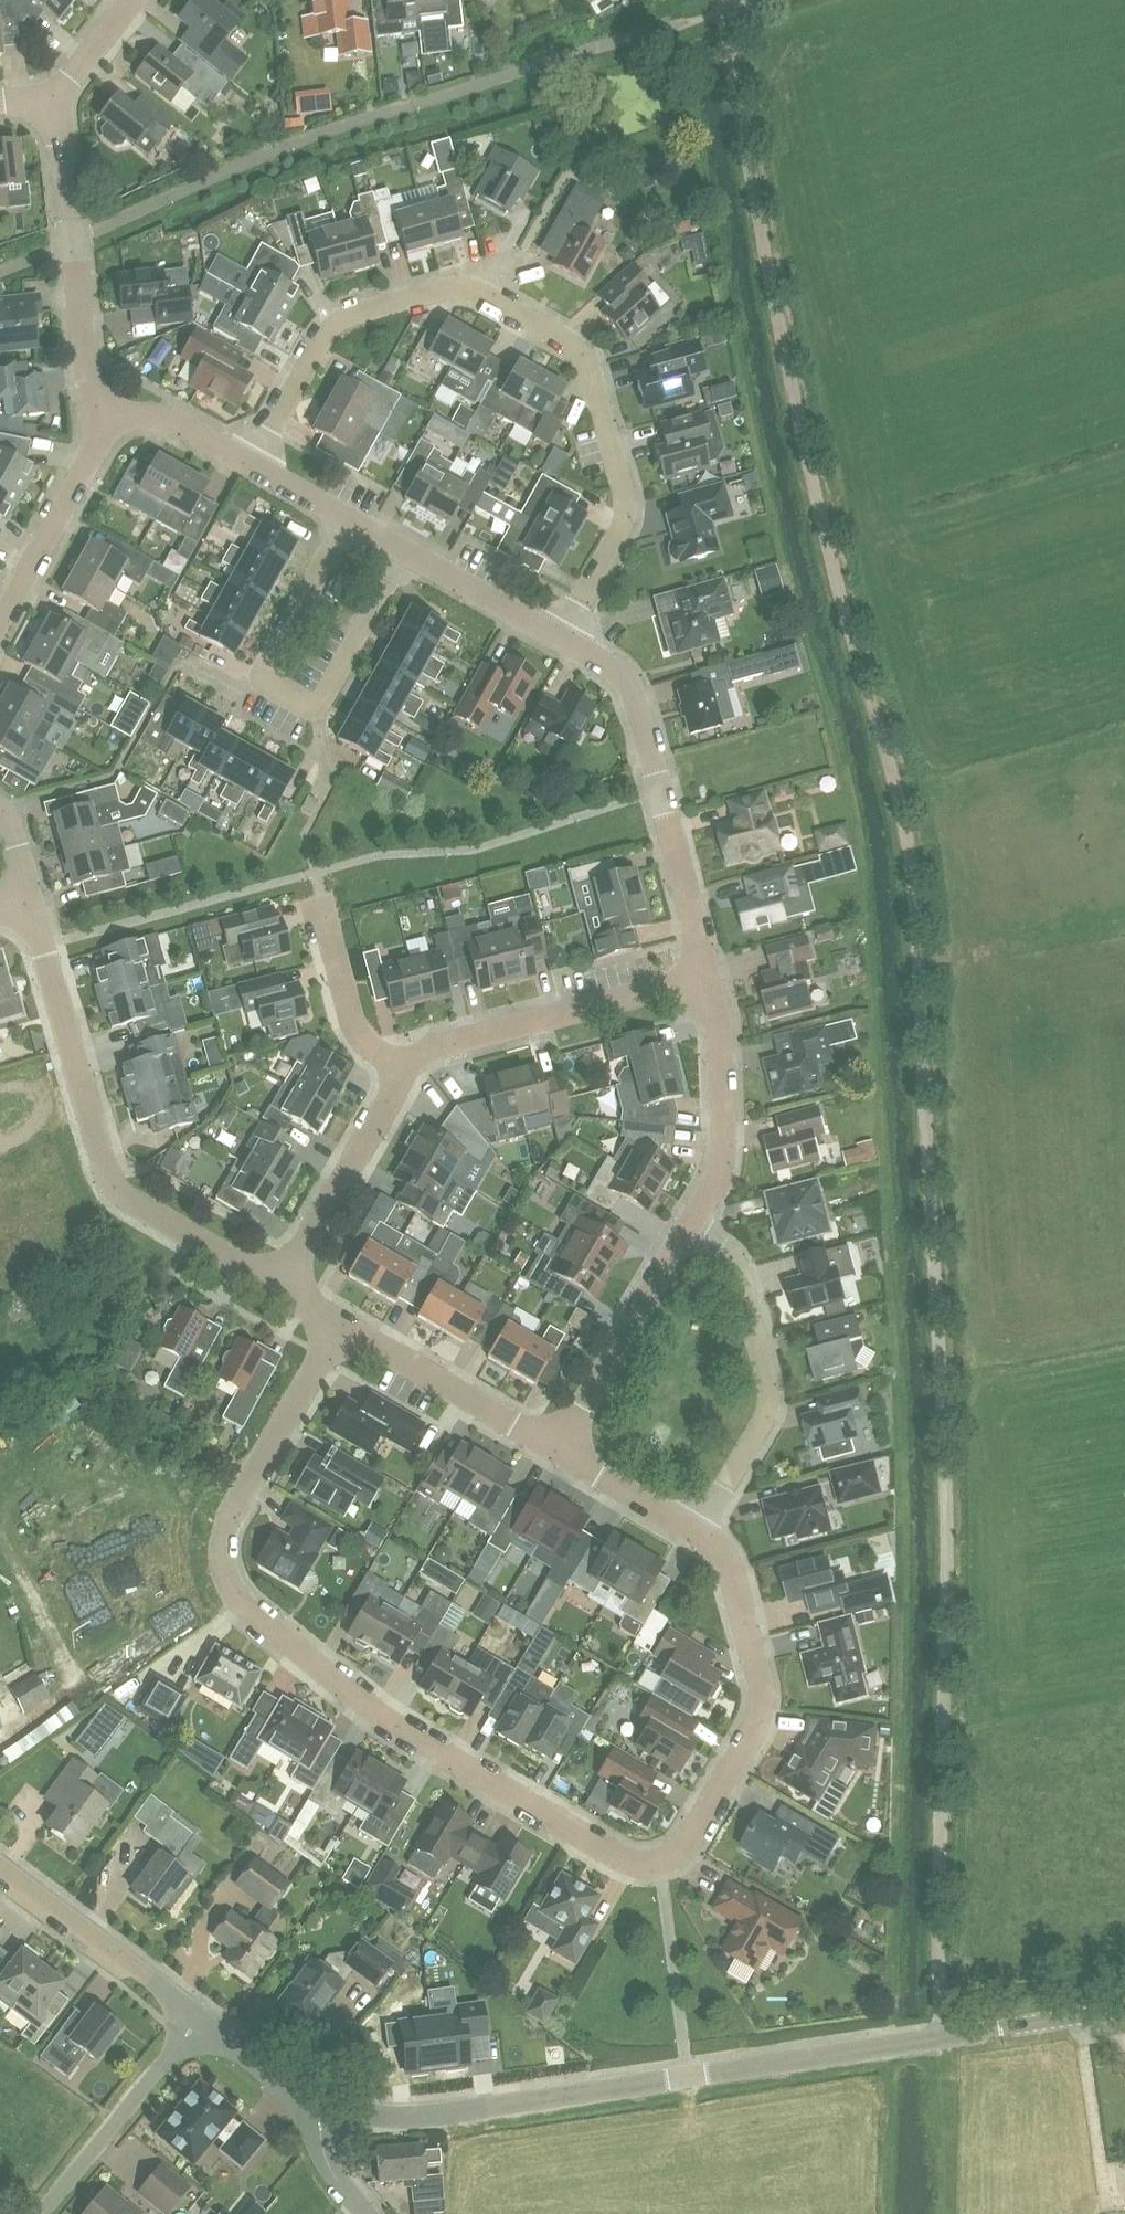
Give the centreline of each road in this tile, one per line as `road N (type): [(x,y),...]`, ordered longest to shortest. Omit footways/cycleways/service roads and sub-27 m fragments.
road 1 (track): [(724,13),(809,482),(896,792),(910,870),(940,1340),(942,2040)]
road 2 (residential): [(703,1548),(755,1621),(760,1710),(751,1744),(693,1849),(661,1870),(639,1870),(356,1707),(245,1600),(236,1556),(244,1512),(346,1328)]
road 3 (unclassified): [(325,2110),(431,2119),(490,2114),(1124,2012)]
road 4 (residential): [(567,640),(623,533),(622,479),(602,396),(562,342),(474,299),(366,315),(327,341),(253,465)]
road 5 (residential): [(292,1290),(112,1175),(93,1136),(35,900)]
road 6 (residential): [(404,553),(328,703),(302,708),(282,699),(271,667),(334,515)]
road 7 (residential): [(708,988),(641,708),(567,640)]
road 8 (residential): [(703,1548),(761,1439),(766,1390),(738,1287),(689,1249)]
road 9 (residential): [(108,440),(92,400),(61,149),(47,117)]
road 10 (residential): [(409,1076),(435,1056),(708,988)]
road 11 (residential): [(689,1249),(712,1209),(723,1160),(721,1032),(708,988)]
road 12 (residential): [(563,1462),(346,1328)]
road 13 (unclassified): [(202,2023),(0,1872)]
road 14 (residential): [(563,1462),(689,1249)]
road 15 (unclassified): [(48,2213),(202,2023)]
road 16 (residential): [(292,1290),(409,1076)]
road 17 (residential): [(0,629),(108,440)]
road 18 (residential): [(409,1076),(359,1023),(325,906)]
road 19 (residential): [(567,640),(404,553)]
road 20 (residential): [(703,1548),(563,1462)]
road 21 (residential): [(253,465),(166,420),(132,425),(108,440)]
road 22 (unclassified): [(142,0),(47,117)]
road 23 (unclassified): [(325,2110),(202,2023)]

